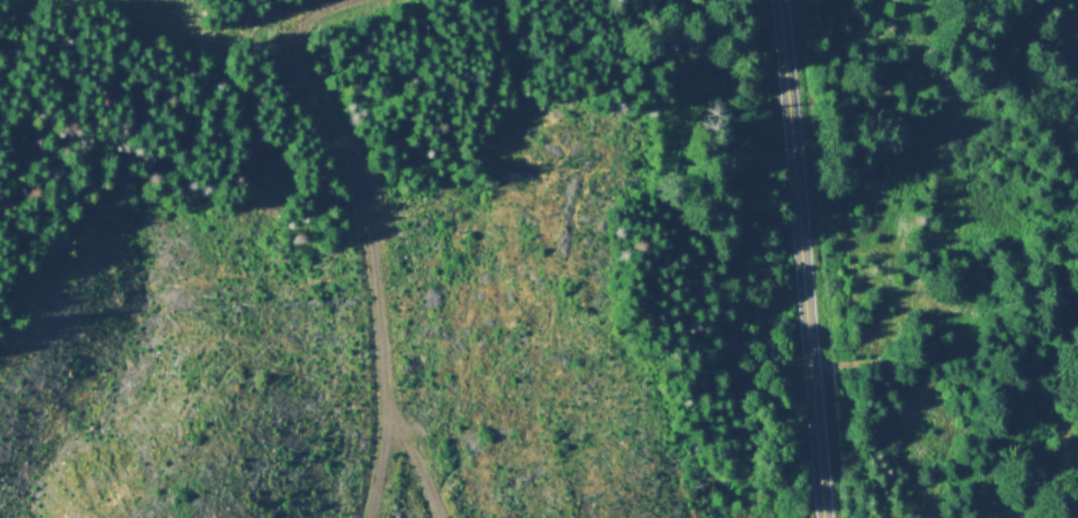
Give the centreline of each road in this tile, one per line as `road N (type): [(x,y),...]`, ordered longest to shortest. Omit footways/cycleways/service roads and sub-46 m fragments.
road 1 (tertiary): [(826,517),(780,0)]

